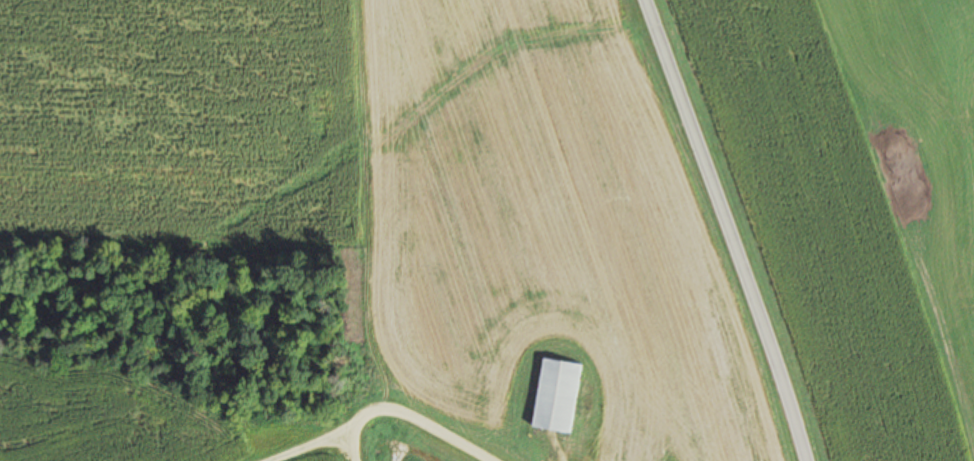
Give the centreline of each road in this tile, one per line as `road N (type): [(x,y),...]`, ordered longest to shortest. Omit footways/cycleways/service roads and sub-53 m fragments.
road 1 (residential): [(806,460),(644,0)]
road 2 (residential): [(496,460),(398,408),(370,402),(341,426),(348,460)]

